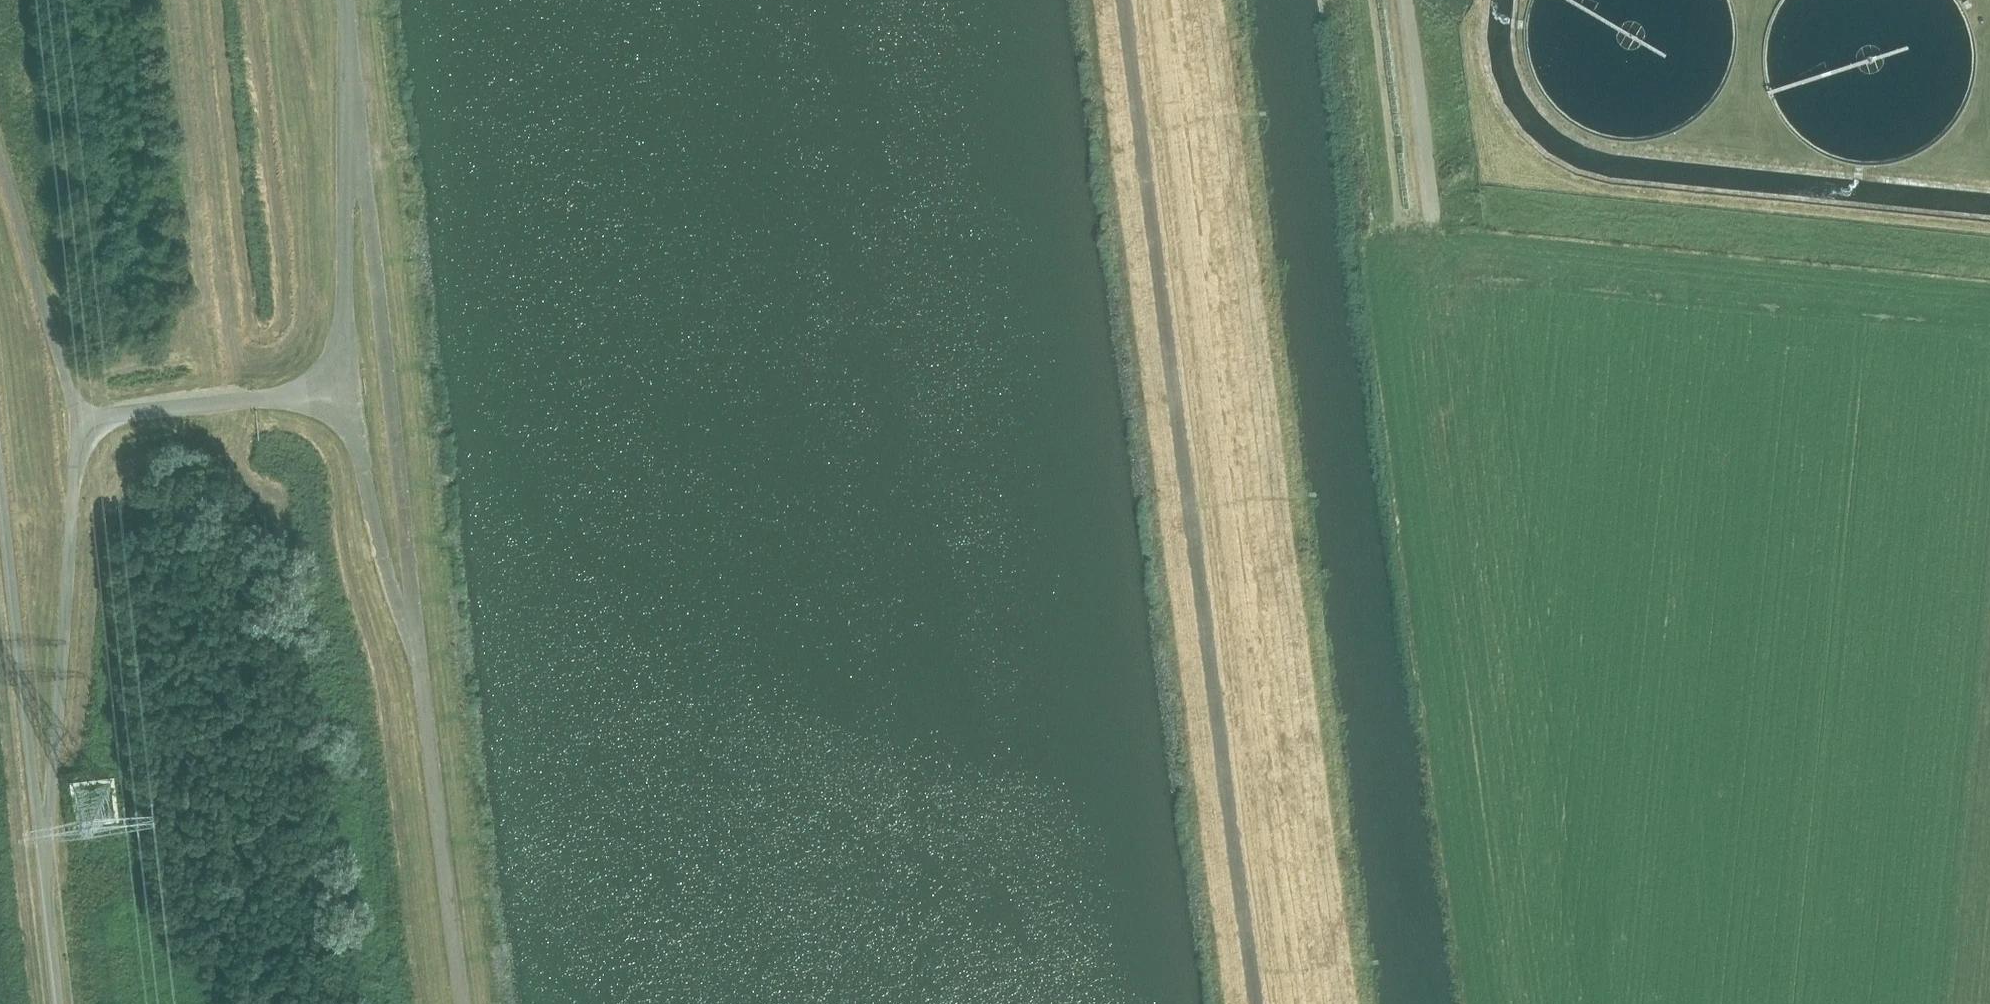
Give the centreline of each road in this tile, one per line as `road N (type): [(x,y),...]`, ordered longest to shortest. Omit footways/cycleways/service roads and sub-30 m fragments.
road 1 (unclassified): [(1259,1003),(1116,0)]
road 2 (unclassified): [(0,477),(40,835)]
road 3 (unclassified): [(1433,216),(1406,0)]
road 4 (unclassified): [(58,1003),(40,835)]

